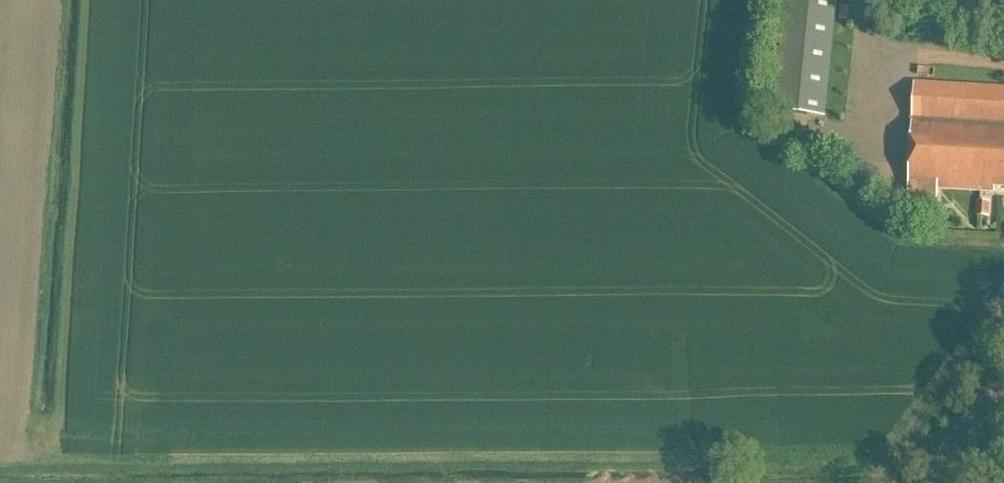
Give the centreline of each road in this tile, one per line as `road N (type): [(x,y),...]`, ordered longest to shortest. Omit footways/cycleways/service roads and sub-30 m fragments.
road 1 (tertiary): [(930,482),(1003,384)]

